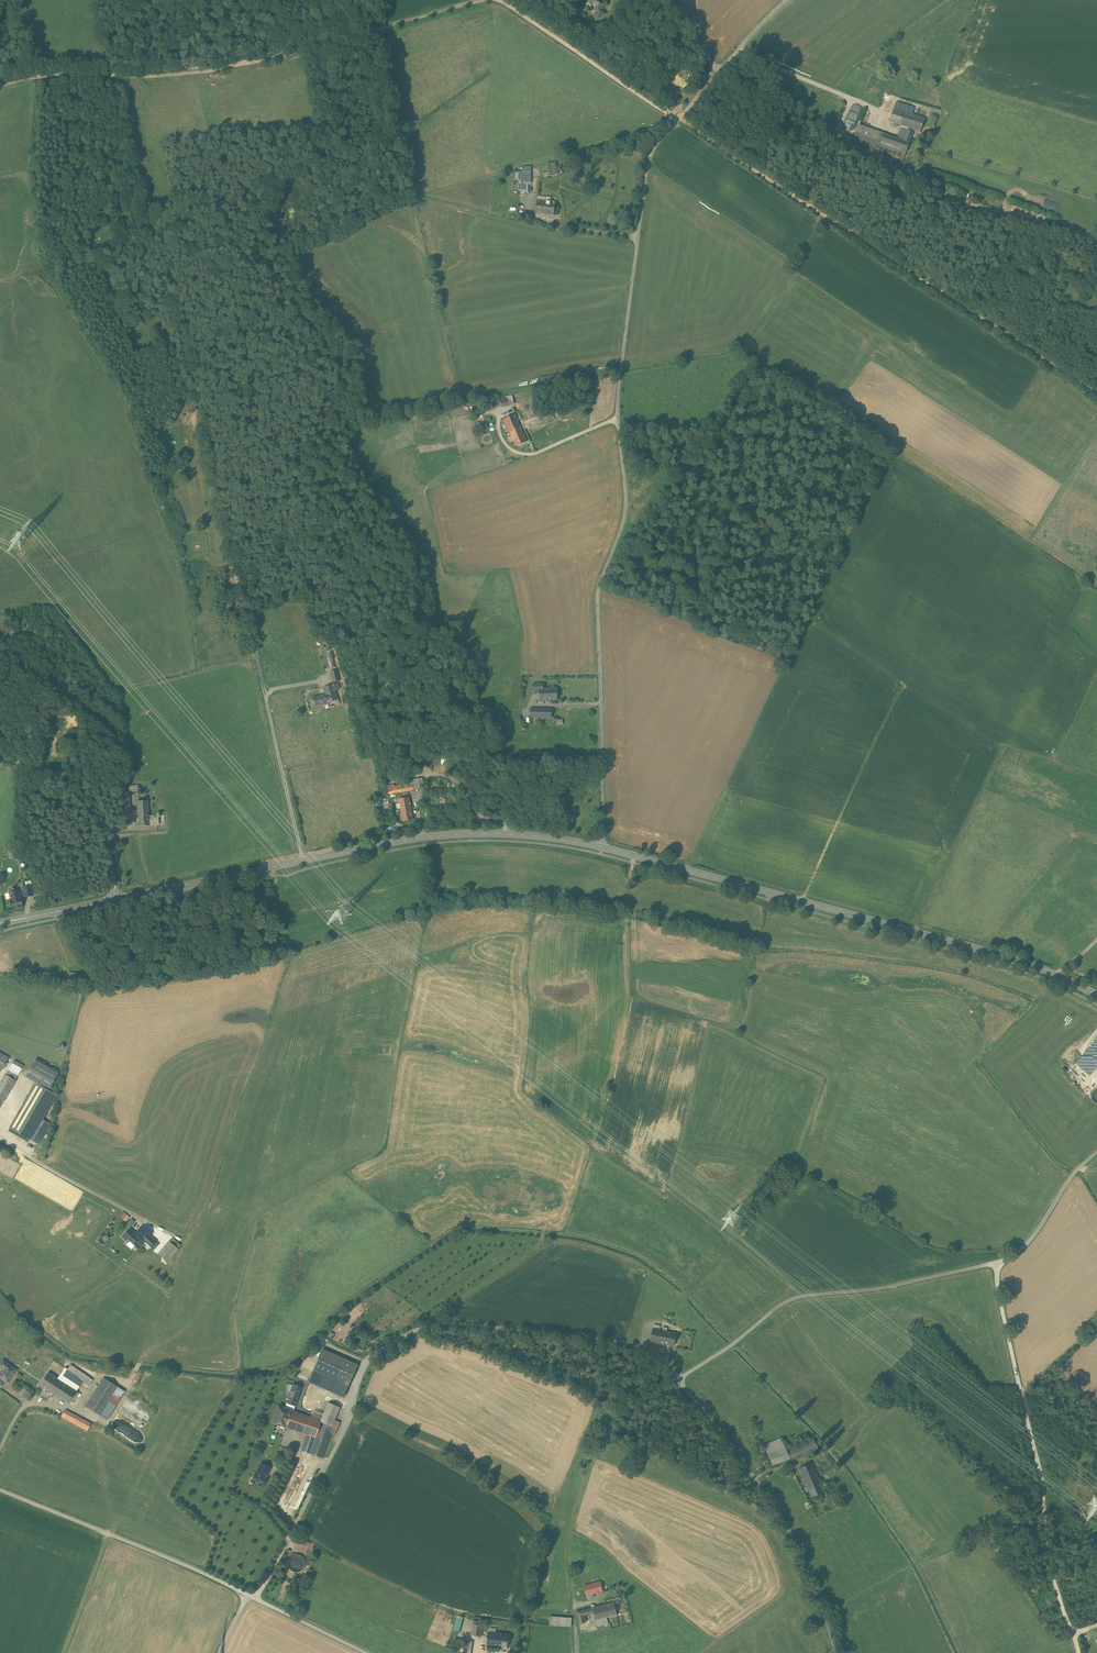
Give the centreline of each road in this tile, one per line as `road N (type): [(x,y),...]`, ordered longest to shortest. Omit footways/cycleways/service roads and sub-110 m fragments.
road 1 (residential): [(603,848),(596,595),(626,509),(618,402),(648,165),(656,143),(785,0)]
road 2 (track): [(498,0),(1096,392)]
road 3 (unclassified): [(679,1379),(640,1345),(460,1324),(411,1332),(379,1351),(357,1378),(353,1413),(255,1598)]
road 4 (tertiary): [(1096,996),(985,951),(603,848)]
road 5 (unclassified): [(679,1379),(794,1298),(1010,1256),(1096,1152)]
road 6 (tertiary): [(603,848),(545,837),(444,834),(116,899)]
road 7 (track): [(1079,1652),(1046,1552),(1040,1472),(995,1263)]
road 8 (track): [(236,570),(153,209)]
road 9 (unclassified): [(835,1652),(784,1524),(679,1379)]
road 10 (unclassified): [(0,1490),(255,1598)]
road 11 (residential): [(116,899),(105,826),(87,796),(68,780),(0,755)]
road 12 (track): [(300,51),(484,0)]
road 13 (unclassified): [(0,1137),(165,1233)]
road 14 (track): [(573,1604),(573,1521),(593,1456),(613,1424)]
road 15 (track): [(119,76),(203,72),(300,51)]
road 16 (track): [(266,698),(303,861)]
road 17 (track): [(266,698),(236,570)]
road 18 (track): [(110,1534),(63,1652)]
road 19 (unclassified): [(255,1598),(366,1652)]

